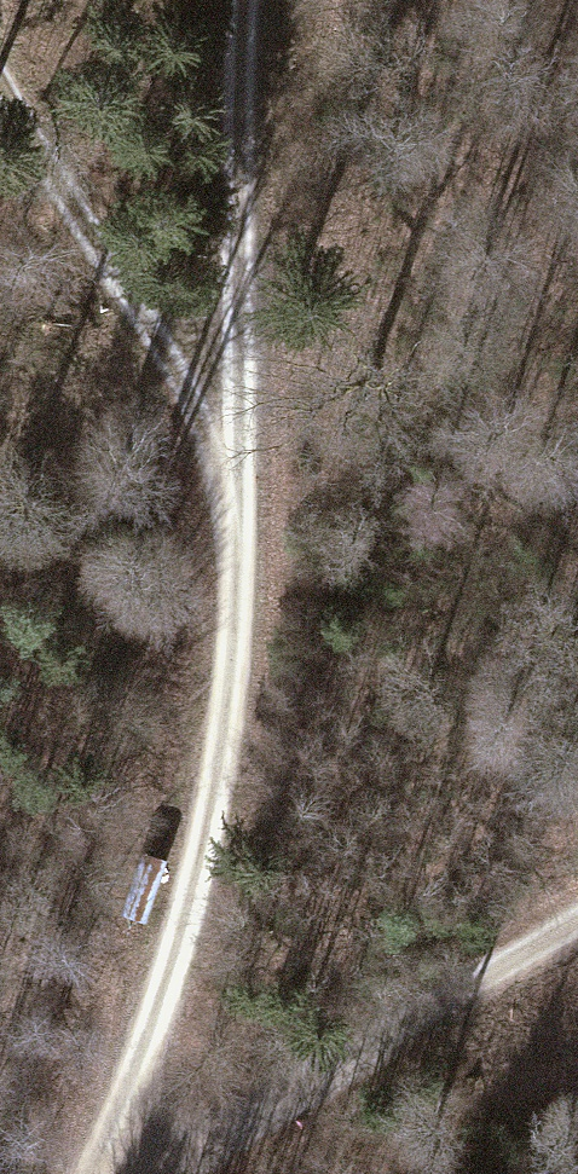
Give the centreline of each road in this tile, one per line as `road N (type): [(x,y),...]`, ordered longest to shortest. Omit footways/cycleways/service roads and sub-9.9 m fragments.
road 1 (track): [(251,0),(247,459),(221,801),(96,1173)]
road 2 (track): [(101,1173),(577,916)]
road 3 (track): [(0,94),(91,265),(247,459)]
road 4 (track): [(0,489),(247,459)]

